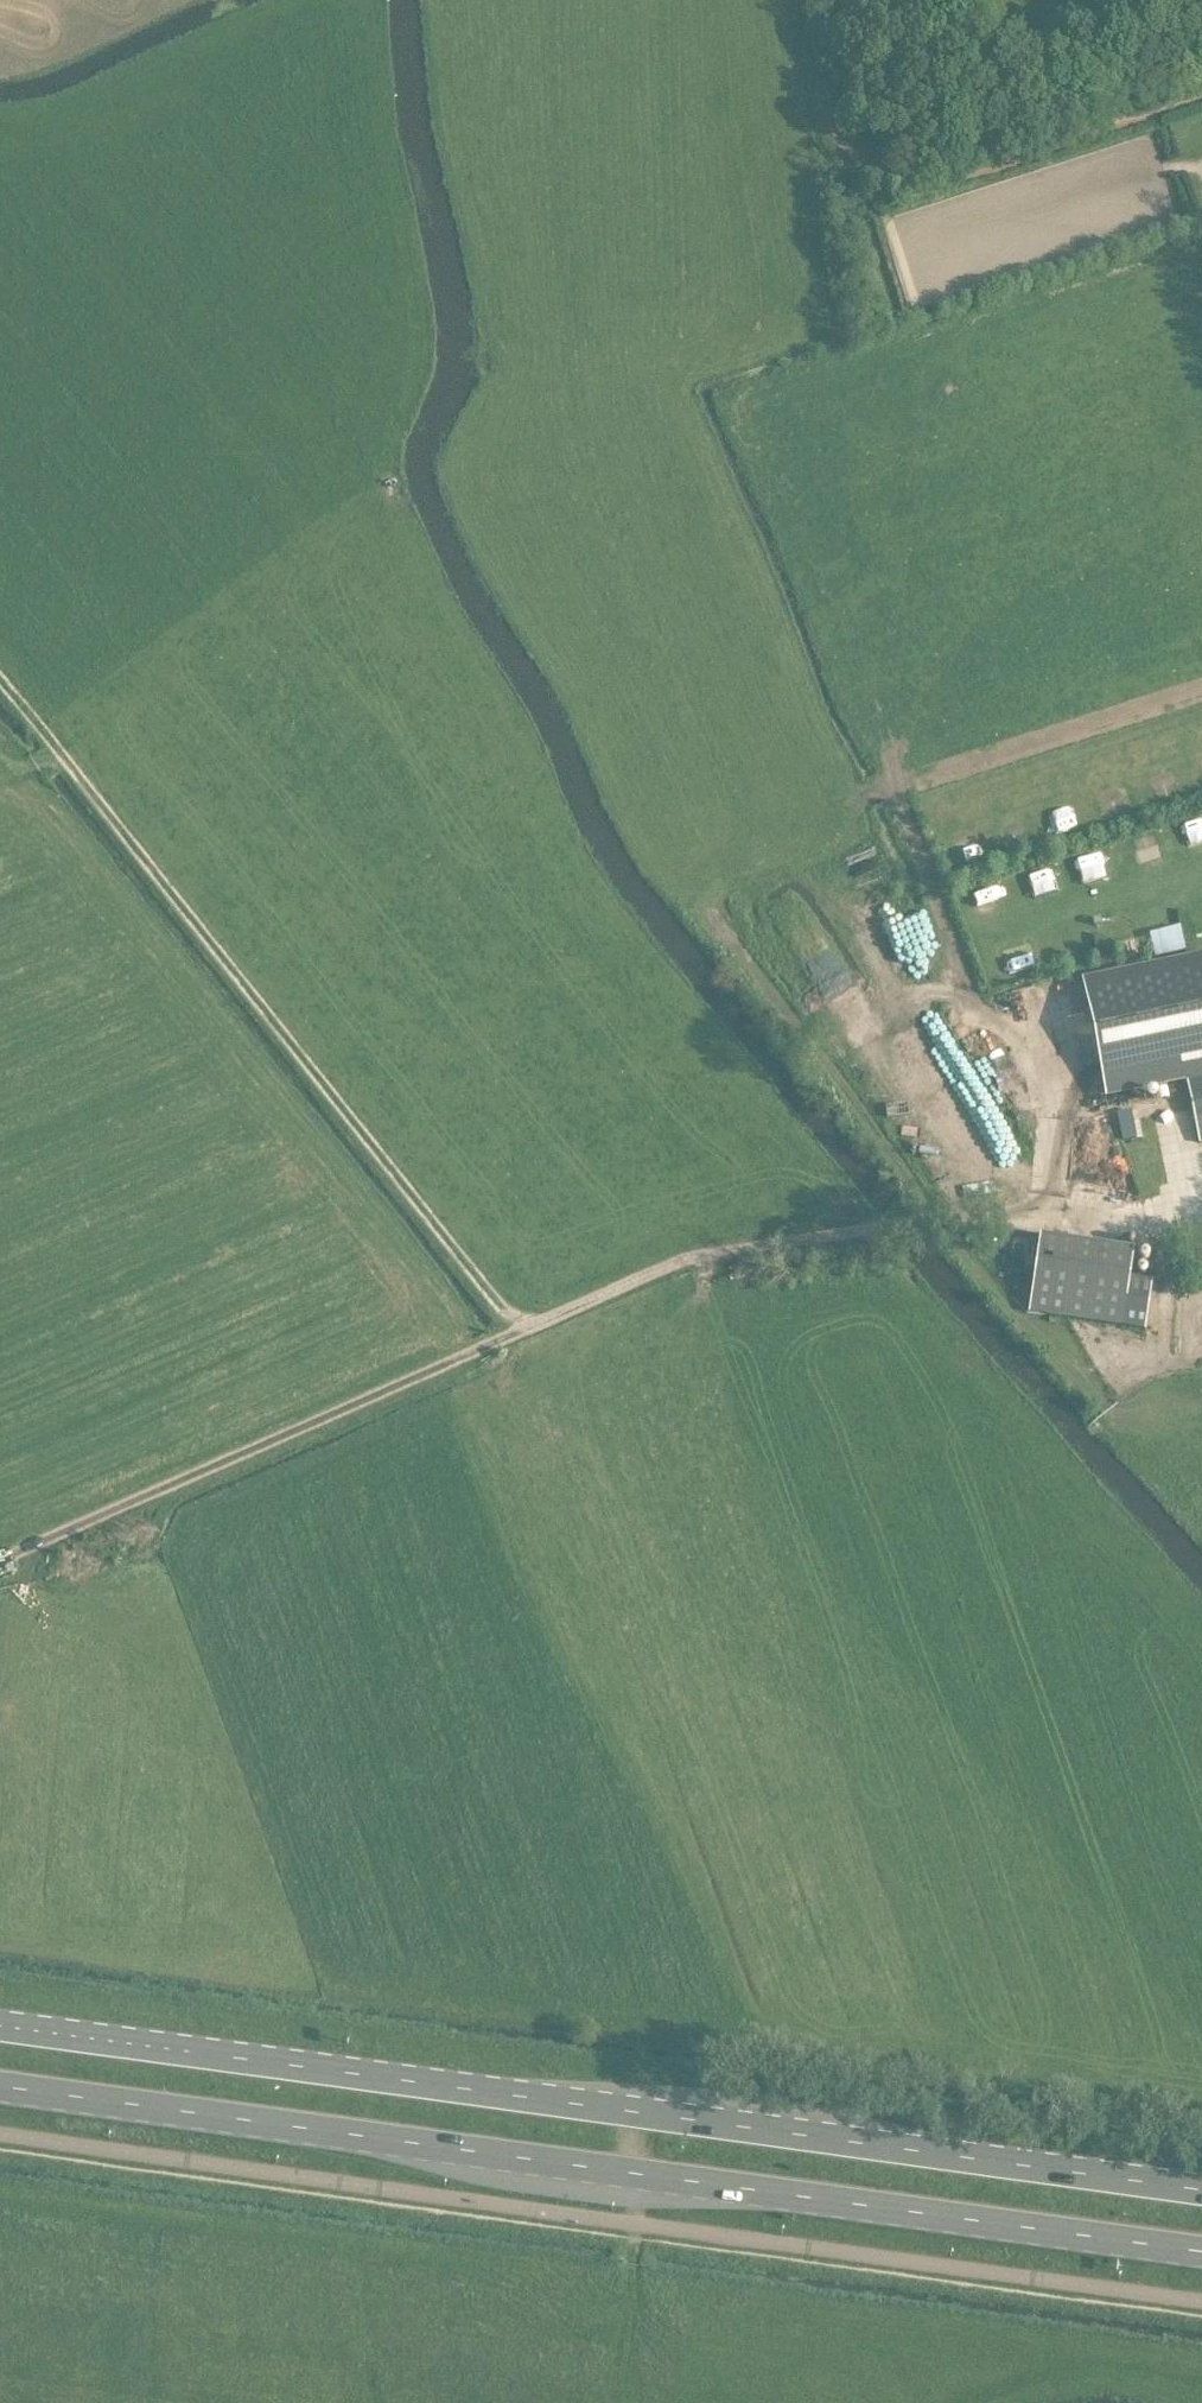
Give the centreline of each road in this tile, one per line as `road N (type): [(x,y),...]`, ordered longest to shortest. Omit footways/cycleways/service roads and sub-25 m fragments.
road 1 (secondary): [(1201,2189),(0,2024)]
road 2 (secondary): [(0,2085),(1201,2250)]
road 3 (track): [(0,1560),(699,1256),(953,1215)]
road 4 (track): [(0,683),(521,1328)]
road 5 (track): [(1201,97),(930,190),(855,155),(826,124),(803,0)]

